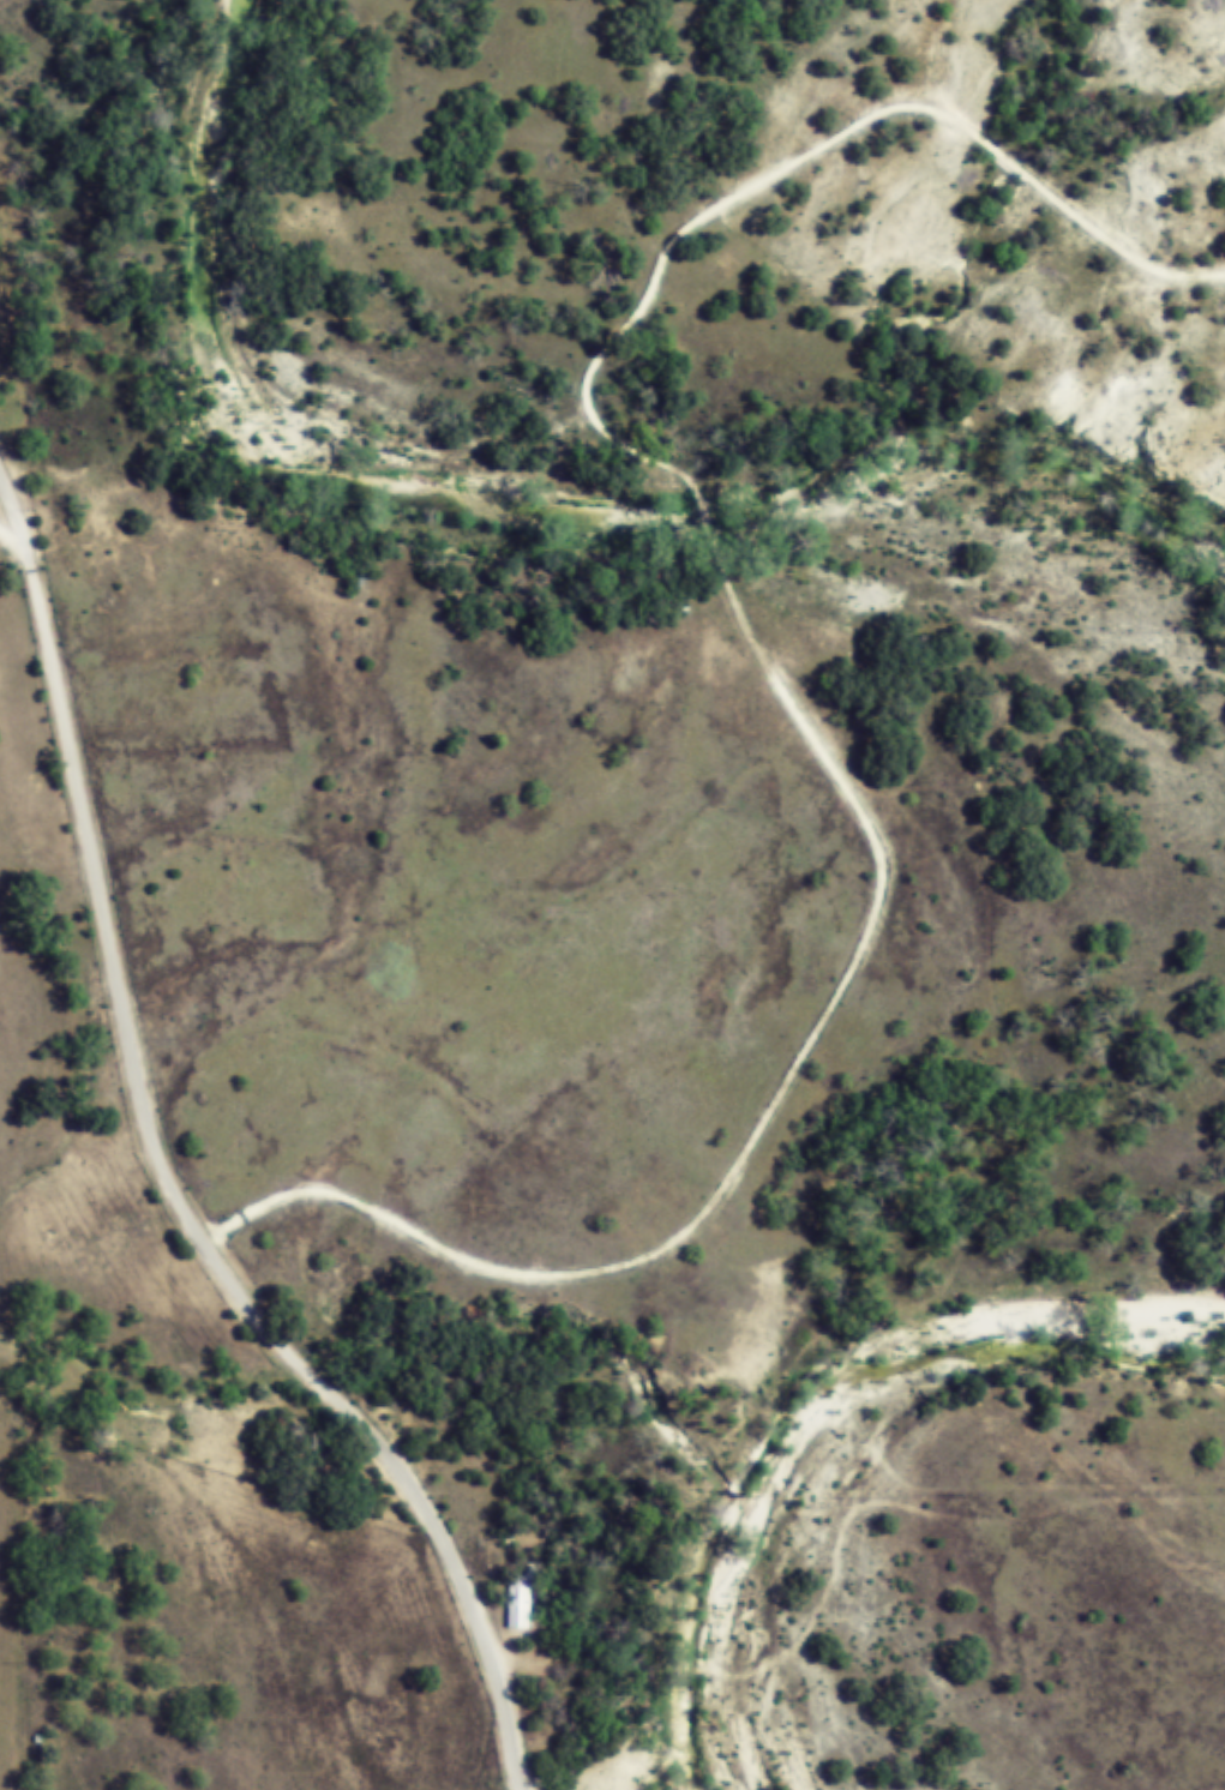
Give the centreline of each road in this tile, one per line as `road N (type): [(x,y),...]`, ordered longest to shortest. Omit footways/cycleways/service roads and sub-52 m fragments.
road 1 (residential): [(529,1789),(482,1618),(427,1501),(373,1429),(264,1317),(172,1176),(151,1117),(31,549),(0,468)]

